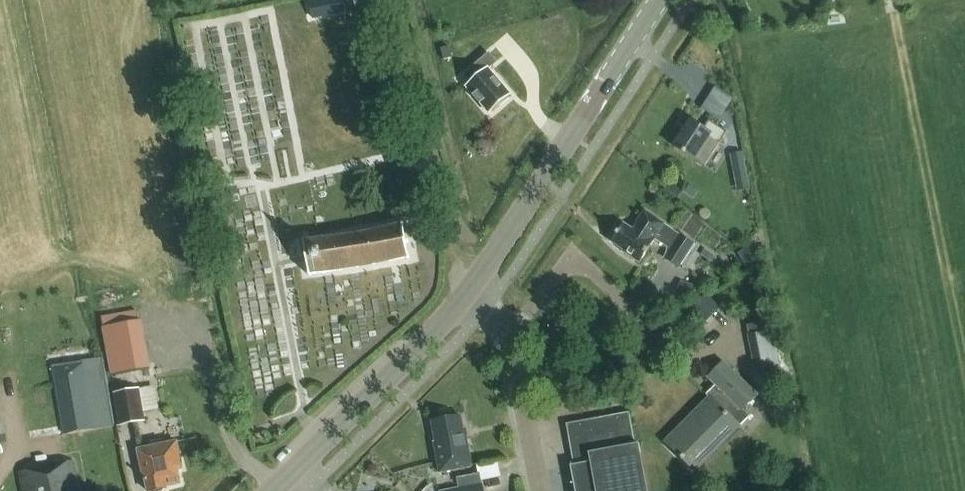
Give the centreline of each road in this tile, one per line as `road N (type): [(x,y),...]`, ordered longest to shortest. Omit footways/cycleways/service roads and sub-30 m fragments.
road 1 (tertiary): [(470,290),(662,0)]
road 2 (tertiary): [(270,490),(470,290)]
road 3 (residential): [(539,490),(512,332),(487,307)]

